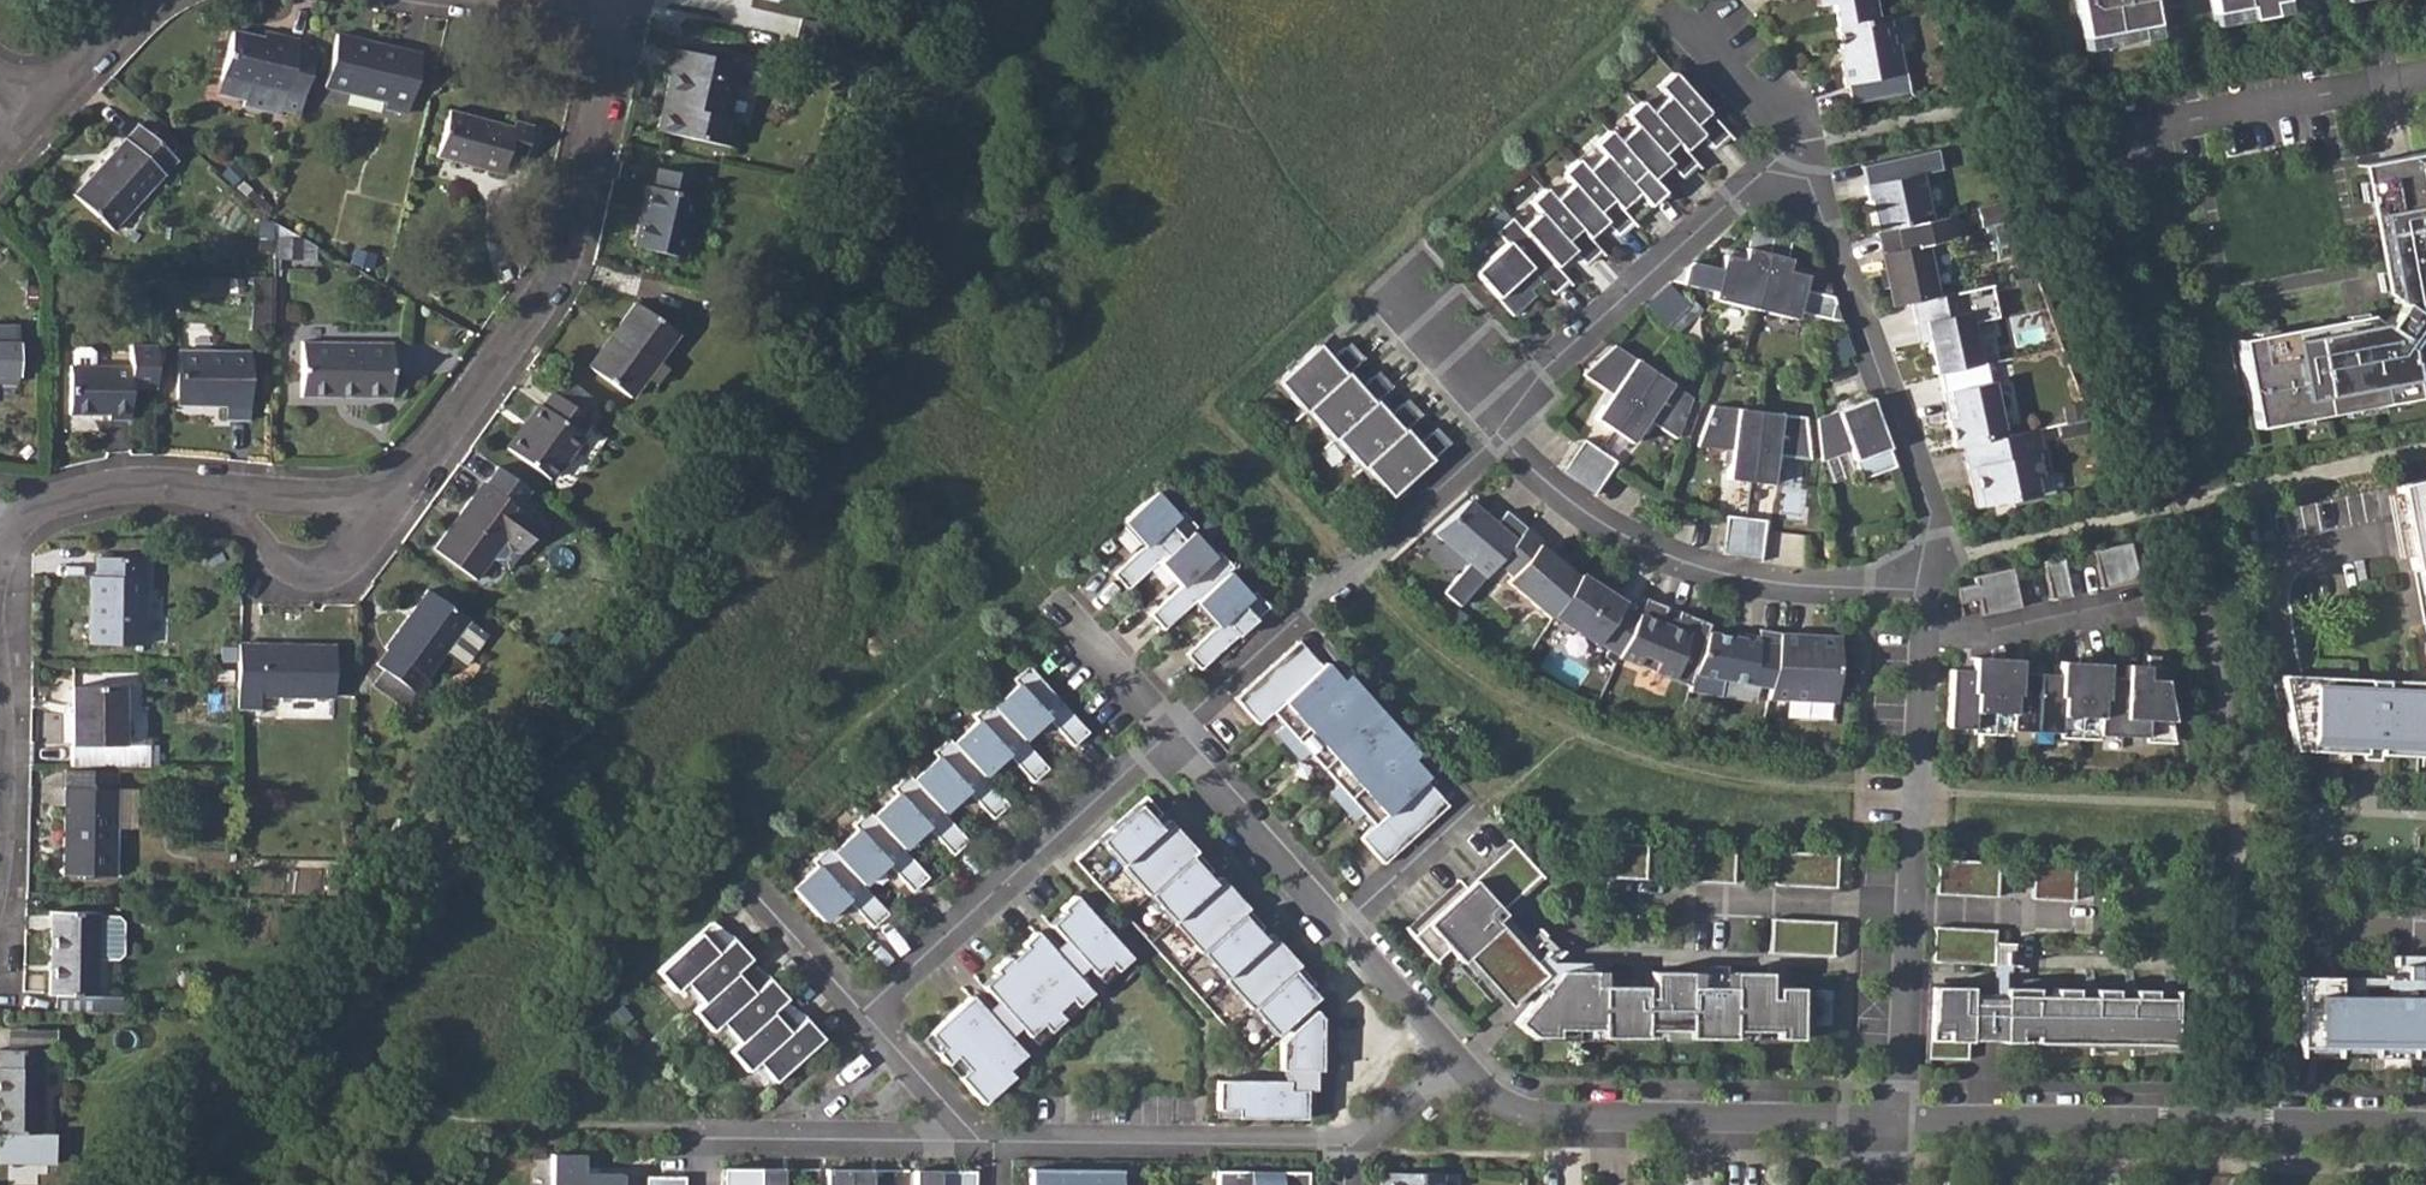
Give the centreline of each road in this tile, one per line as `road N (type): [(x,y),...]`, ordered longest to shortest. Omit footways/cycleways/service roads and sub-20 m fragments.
road 1 (residential): [(0,527),(20,510),(82,492),(377,492),(424,457),(551,276),(586,191),(612,44),(606,26),(588,13),(512,0)]
road 2 (residential): [(1921,587),(1897,1118)]
road 3 (residential): [(2425,1127),(1897,1118)]
road 4 (residential): [(1497,437),(1553,495),(1658,553),(1777,582),(1921,587)]
road 5 (residential): [(1800,144),(1932,529),(1921,587)]
road 6 (residential): [(1897,1118),(1565,1118),(1491,1098),(1459,1066)]
road 7 (residential): [(1169,735),(1497,437)]
road 8 (residential): [(1459,1066),(1169,735)]
road 9 (residential): [(1497,437),(1550,365),(1800,144)]
road 10 (residential): [(862,1010),(1169,735)]
road 11 (residential): [(993,1142),(1343,1144)]
road 12 (residential): [(699,1126),(979,1140)]
road 13 (residential): [(447,1117),(699,1126)]
road 14 (residential): [(720,848),(862,1010)]
road 15 (residential): [(1373,285),(1497,437)]
road 16 (residential): [(148,0),(21,126)]
road 17 (residential): [(1690,8),(1776,98),(1800,144)]
road 18 (residential): [(862,1010),(979,1140)]
road 19 (residential): [(1169,735),(1060,615)]
road 20 (residential): [(1343,1144),(1459,1066)]

